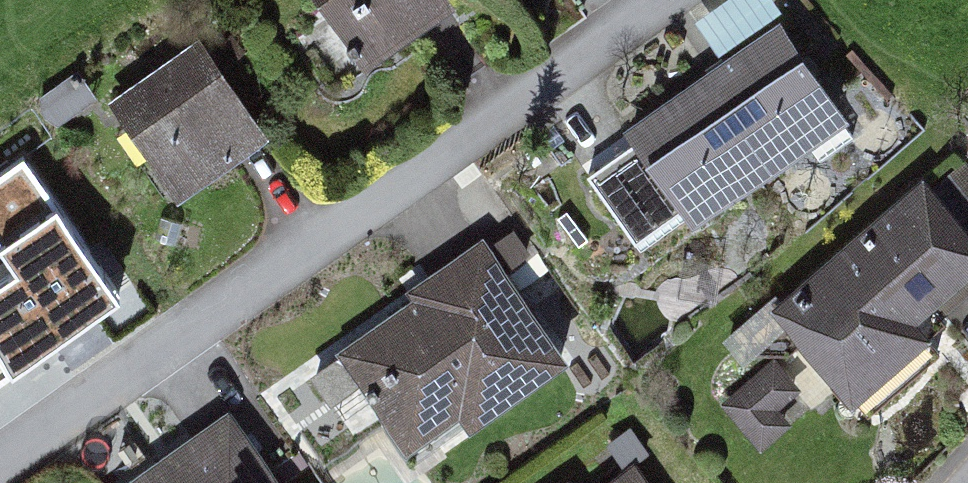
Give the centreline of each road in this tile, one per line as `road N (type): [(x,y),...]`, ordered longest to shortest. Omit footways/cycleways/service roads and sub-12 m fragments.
road 1 (residential): [(0,471),(688,0)]

